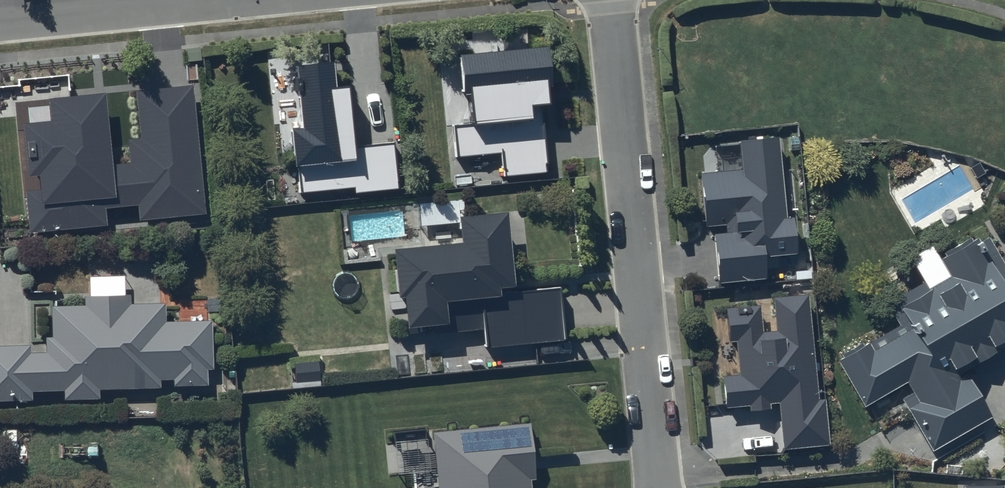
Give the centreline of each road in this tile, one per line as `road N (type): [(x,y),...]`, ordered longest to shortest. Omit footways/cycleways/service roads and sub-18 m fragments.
road 1 (residential): [(659,487),(611,0)]
road 2 (residential): [(133,0),(0,13)]

